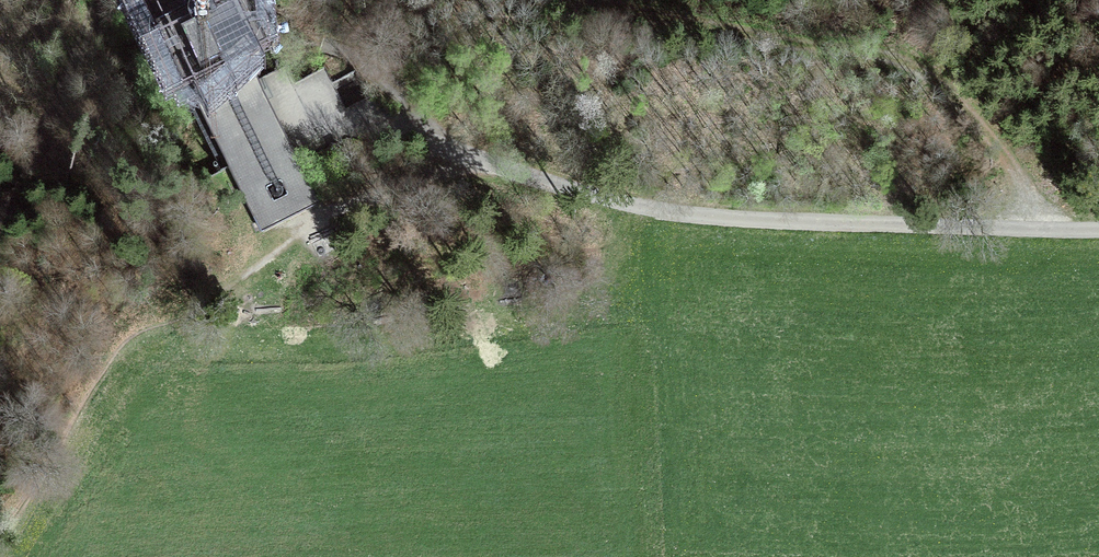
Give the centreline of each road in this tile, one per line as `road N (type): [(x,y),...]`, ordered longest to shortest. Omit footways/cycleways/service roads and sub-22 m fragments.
road 1 (unclassified): [(1098,235),(785,228),(600,198),(494,167),(430,139)]
road 2 (track): [(1045,236),(1028,182),(918,66),(613,0)]
road 3 (track): [(101,0),(0,216)]
road 4 (track): [(293,238),(339,209),(458,170),(494,167)]

